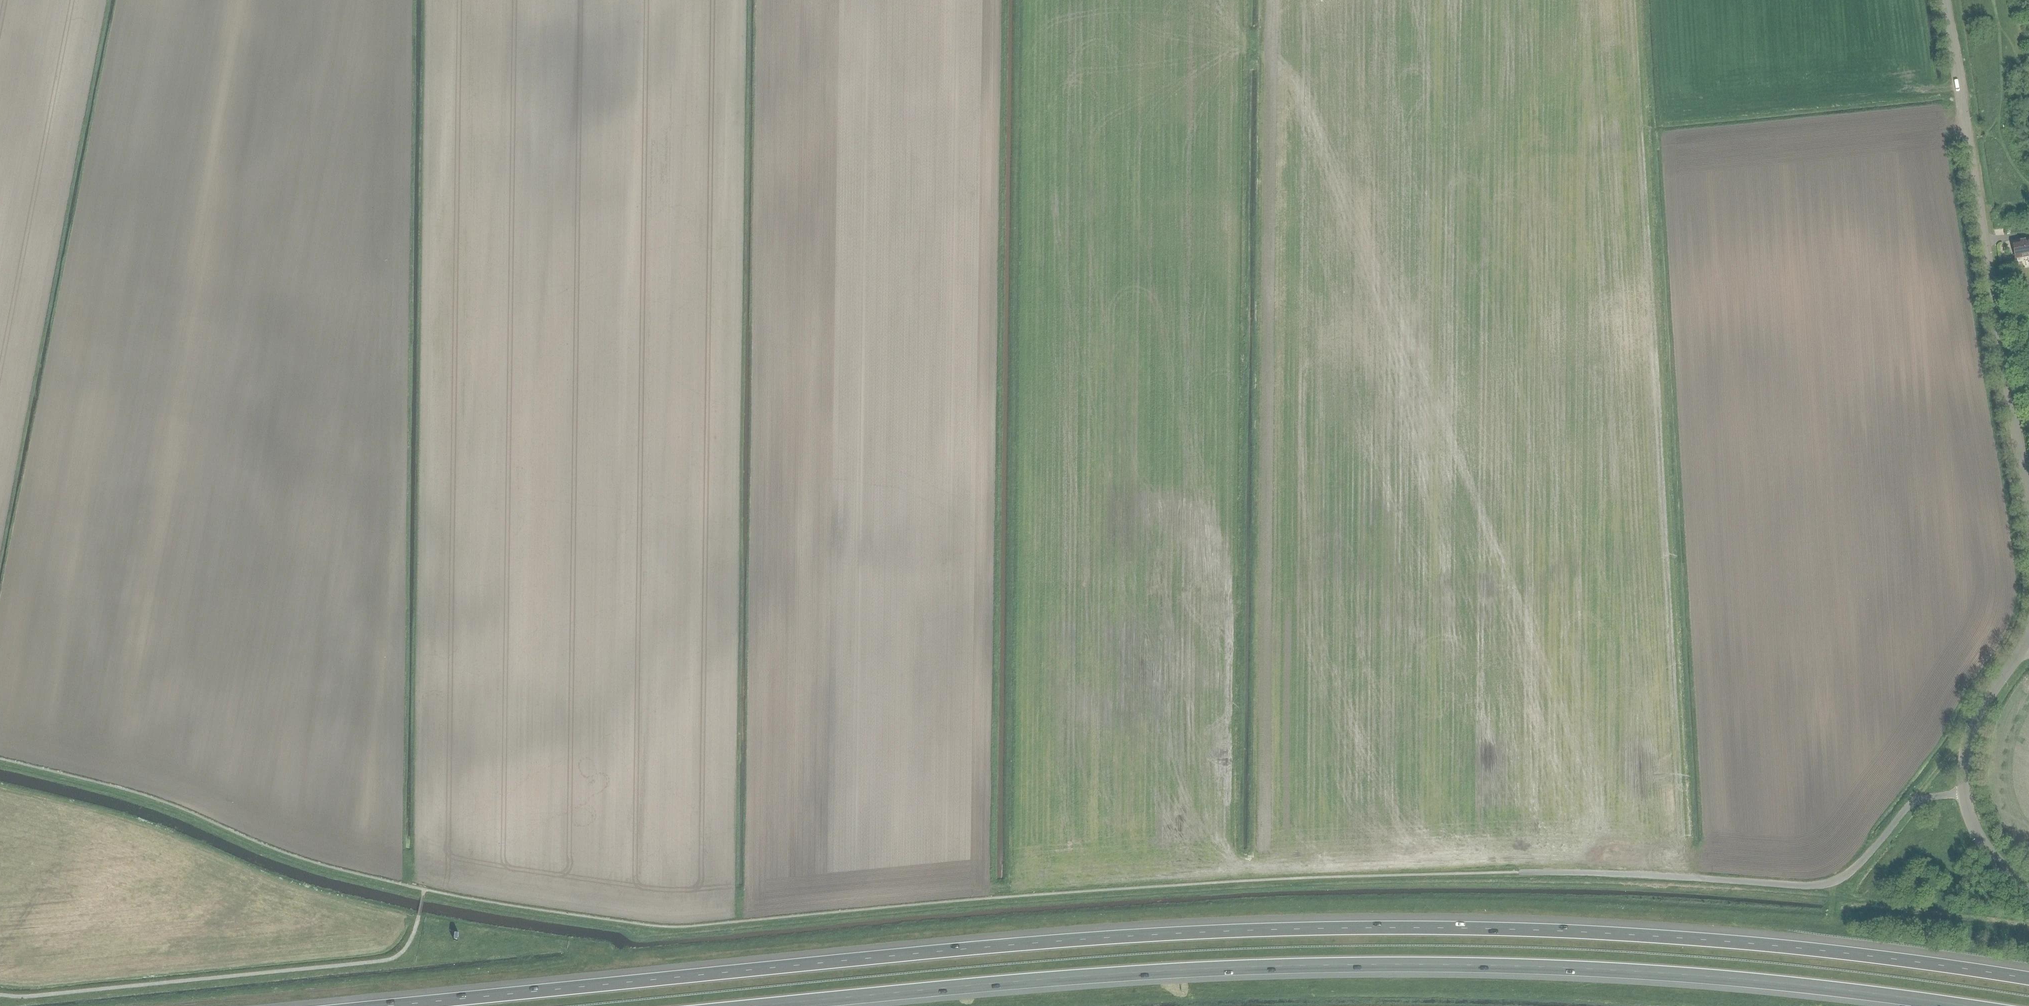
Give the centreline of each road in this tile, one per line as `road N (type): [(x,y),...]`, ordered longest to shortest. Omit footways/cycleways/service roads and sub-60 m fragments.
road 1 (motorway): [(2028,979),(1670,938),(1307,929),(943,951),(388,1005)]
road 2 (motorway): [(766,1005),(1207,969),(1451,965),(1710,977),(1963,1005)]
road 3 (tertiary): [(2028,517),(1945,0)]
road 4 (unclassified): [(1518,872),(1815,886),(1855,869),(1914,803),(1964,792)]
road 5 (tertiary): [(1964,792),(1971,728),(2028,638)]

